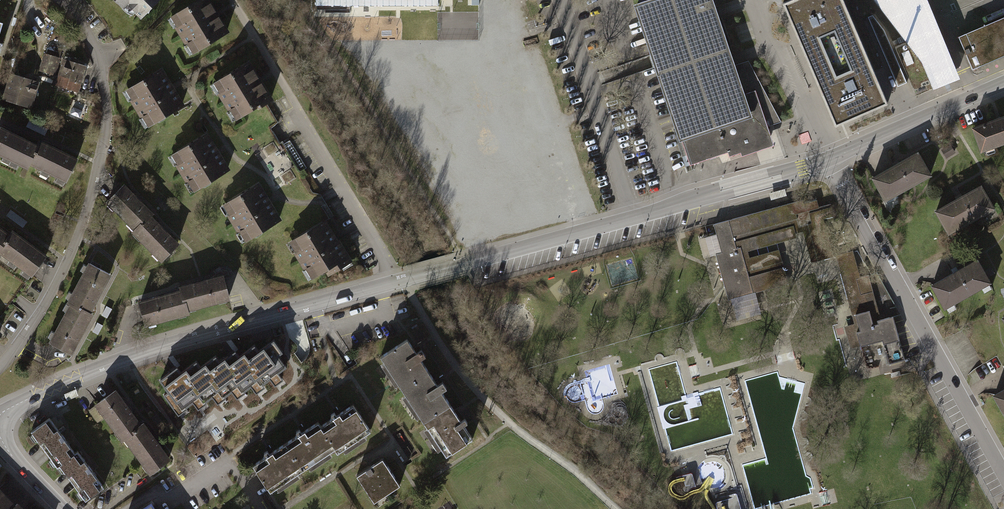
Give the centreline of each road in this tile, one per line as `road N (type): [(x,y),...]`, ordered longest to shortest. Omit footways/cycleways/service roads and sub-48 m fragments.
road 1 (residential): [(0,413),(207,331),(829,159)]
road 2 (residential): [(0,361),(69,253),(105,166),(89,40),(58,0)]
road 3 (residential): [(829,159),(1003,482)]
road 4 (residential): [(829,159),(1003,83)]
road 5 (residential): [(754,0),(829,159)]

